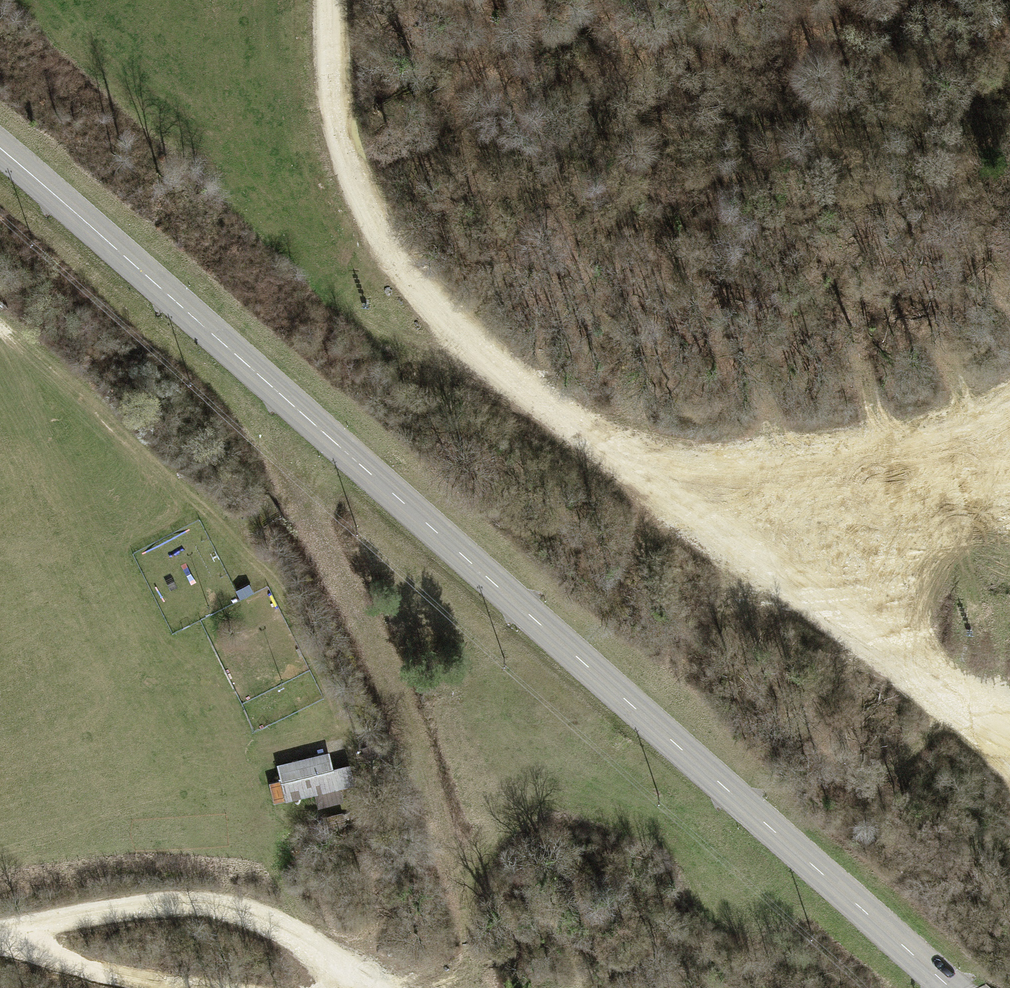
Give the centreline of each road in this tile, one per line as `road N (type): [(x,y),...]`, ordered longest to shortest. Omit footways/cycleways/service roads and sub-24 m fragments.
road 1 (secondary): [(946,987),(0,149)]
road 2 (track): [(1009,722),(755,557),(438,317),(392,255),(356,183),(338,127),(327,0)]
road 3 (track): [(0,935),(144,904),(206,902),(257,918),(376,987)]
road 4 (track): [(652,483),(829,489),(1009,436)]

